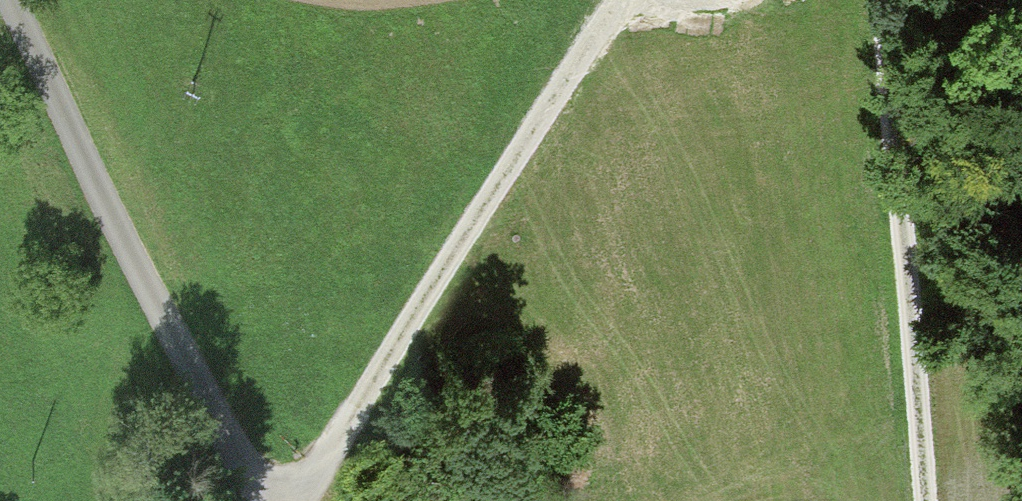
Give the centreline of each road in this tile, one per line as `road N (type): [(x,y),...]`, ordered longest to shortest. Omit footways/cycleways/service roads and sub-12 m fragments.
road 1 (track): [(615,0),(364,393),(305,500)]
road 2 (unclassified): [(11,0),(79,150),(263,500)]
road 3 (track): [(875,0),(914,500)]

